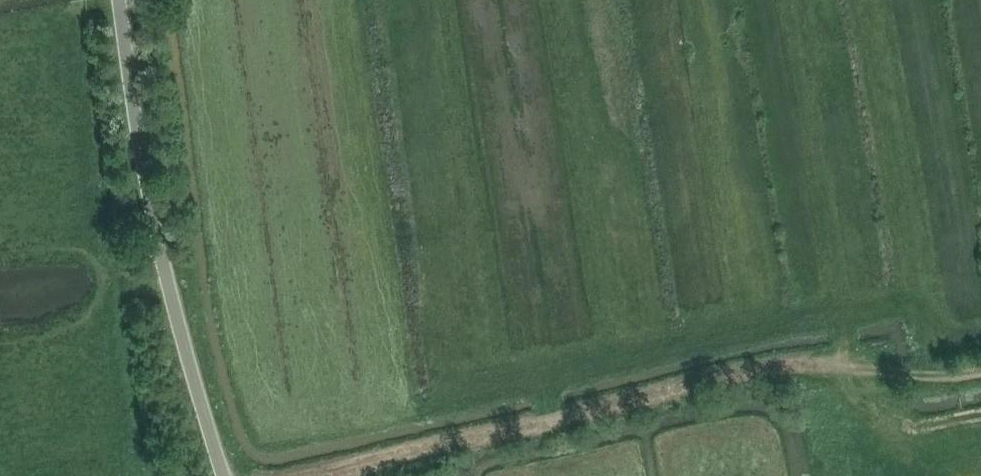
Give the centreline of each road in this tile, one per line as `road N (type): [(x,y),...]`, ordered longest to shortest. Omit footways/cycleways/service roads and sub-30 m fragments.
road 1 (track): [(328,475),(766,366),(858,363)]
road 2 (unclassified): [(224,475),(171,293),(120,0)]
road 3 (track): [(858,363),(876,400),(898,422),(921,430),(980,417)]
road 4 (track): [(858,363),(938,380),(980,375)]

